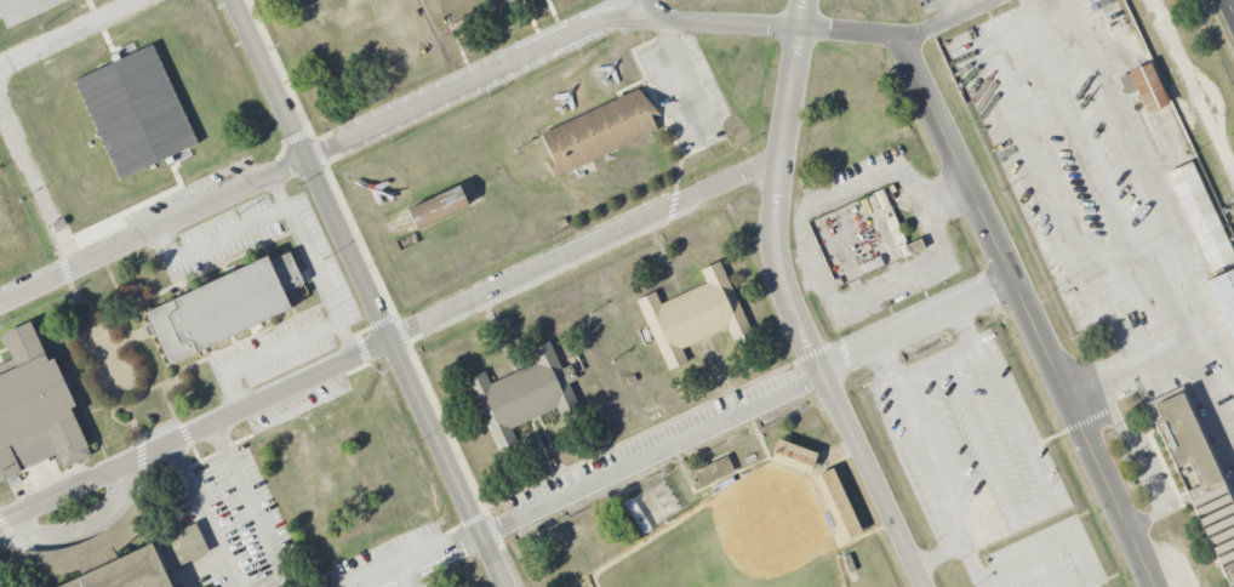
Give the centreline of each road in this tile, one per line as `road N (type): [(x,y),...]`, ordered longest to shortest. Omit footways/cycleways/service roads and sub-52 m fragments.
road 1 (residential): [(0,527),(785,158)]
road 2 (residential): [(1154,586),(905,50),(873,34),(663,22),(653,0)]
road 3 (residential): [(348,586),(1015,278)]
road 4 (residential): [(0,307),(596,28),(663,22)]
road 5 (residential): [(506,586),(239,0)]
road 6 (residential): [(926,586),(777,261),(804,29)]
road 7 (residential): [(76,272),(0,106)]

